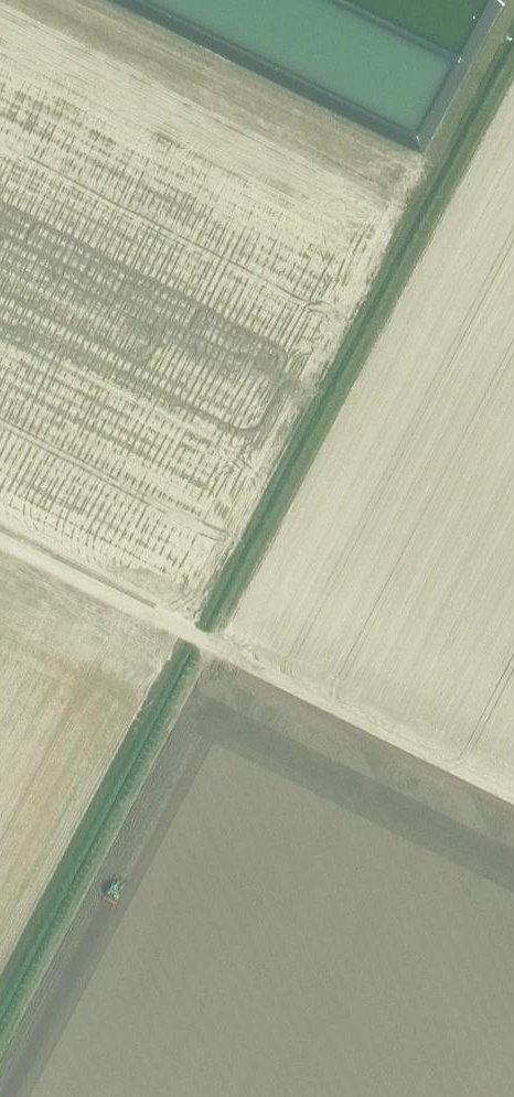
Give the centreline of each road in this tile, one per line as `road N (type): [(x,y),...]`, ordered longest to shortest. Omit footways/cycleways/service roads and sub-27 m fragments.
road 1 (track): [(513,796),(0,536)]

